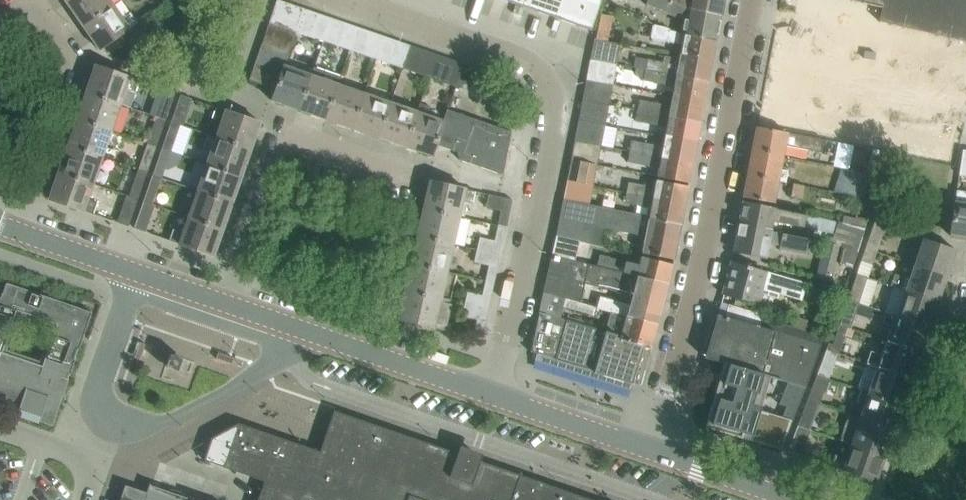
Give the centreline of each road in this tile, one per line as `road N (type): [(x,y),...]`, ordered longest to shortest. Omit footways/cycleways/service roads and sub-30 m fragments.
road 1 (residential): [(491,395),(553,110),(548,85),(532,67),(337,0)]
road 2 (residential): [(648,449),(700,265),(753,0)]
road 3 (residential): [(228,303),(287,138),(420,183)]
road 4 (residential): [(491,395),(228,303)]
road 5 (residential): [(228,303),(0,224)]
road 6 (residential): [(648,449),(491,395)]
road 7 (residential): [(648,449),(795,499)]

